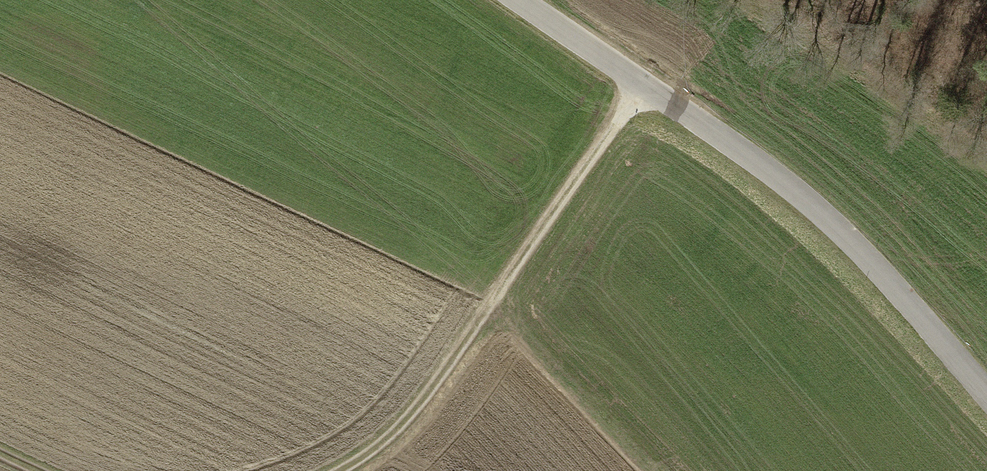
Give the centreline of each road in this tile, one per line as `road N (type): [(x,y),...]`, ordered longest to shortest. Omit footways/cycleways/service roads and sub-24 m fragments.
road 1 (unclassified): [(986,391),(835,227),(517,0)]
road 2 (track): [(353,470),(403,434),(643,85)]

